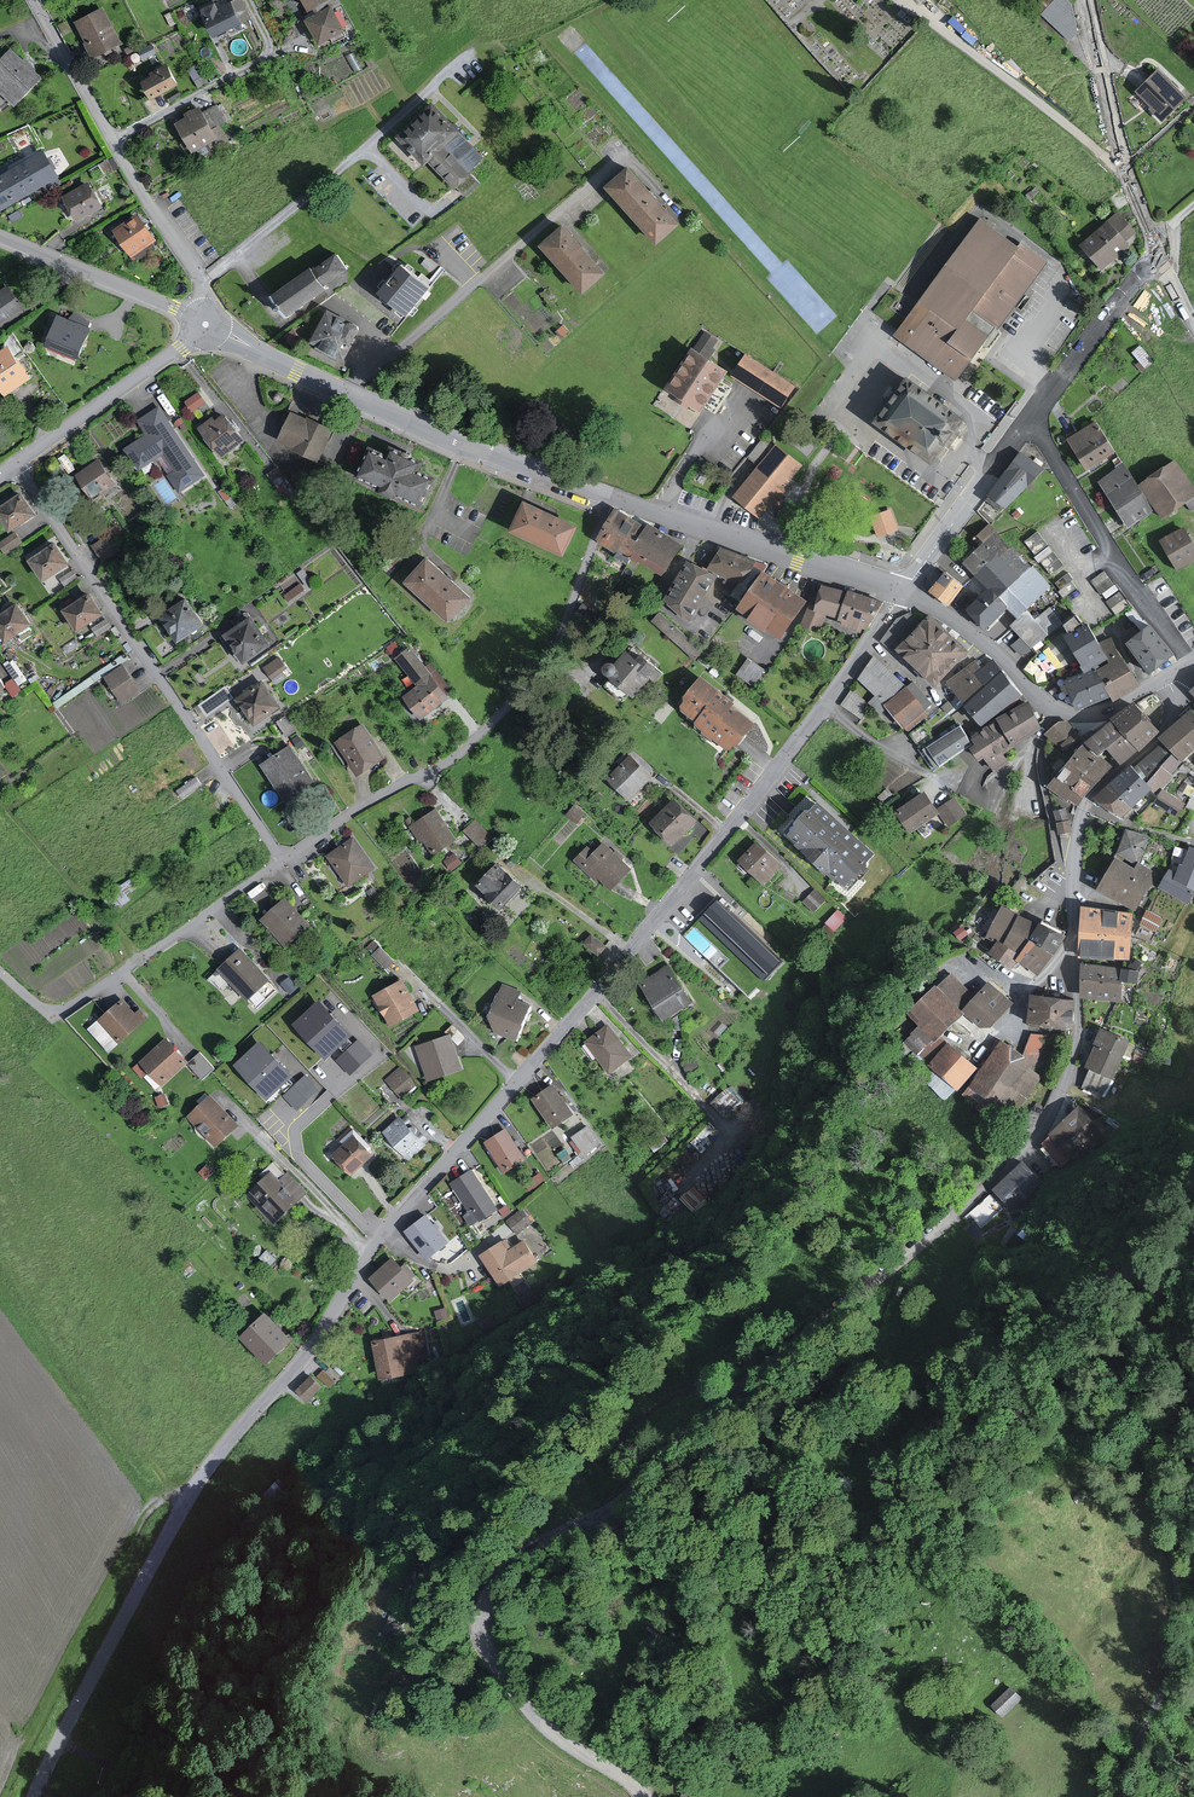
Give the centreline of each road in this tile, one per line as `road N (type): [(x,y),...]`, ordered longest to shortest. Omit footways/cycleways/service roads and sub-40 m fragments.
road 1 (residential): [(33,1796),(197,1482),(302,1358),(367,1251),(597,992),(755,796),(903,593)]
road 2 (unclassified): [(1032,1144),(923,1244),(732,1392),(624,1501),(545,1540),(501,1575),(484,1628),(494,1660),(555,1735),(646,1796)]
road 3 (unclassified): [(1124,1796),(1131,1754),(1170,1667),(1178,1619),(1155,1465),(1133,1386),(1193,1266)]
road 4 (residential): [(282,858),(459,752),(523,690),(553,653),(612,497)]
road 5 (residential): [(16,464),(282,858)]
road 6 (track): [(413,1588),(522,1494),(597,1458),(667,1397),(781,1341),(790,1346)]
road 7 (tertiary): [(206,324),(464,446),(612,497)]
road 8 (tertiary): [(206,324),(192,266),(32,0)]
road 9 (residential): [(282,858),(58,1014),(42,1012),(0,974)]
road 10 (tertiary): [(612,497),(903,593)]
road 11 (residential): [(1030,419),(1088,519),(1192,662)]
road 12 (unclassified): [(1124,168),(904,0)]
road 13 (residential): [(1073,880),(1076,1045),(1032,1144)]
road 14 (residential): [(1177,670),(1180,695),(1166,727),(1082,809),(1073,880)]
road 15 (tertiary): [(16,464),(206,324)]
road 16 (residential): [(0,239),(206,324)]
road 17 (residential): [(1030,419),(903,593)]
road 18 (residential): [(1156,261),(1030,419)]
road 19 (tertiary): [(903,593),(973,633),(1053,708)]
road 20 (residential): [(1053,708),(1041,737),(1041,770),(1060,865),(1073,880)]
road 21 (unclassified): [(1086,0),(1124,168)]
road 22 (tertiary): [(1053,708),(1103,713),(1177,670)]

